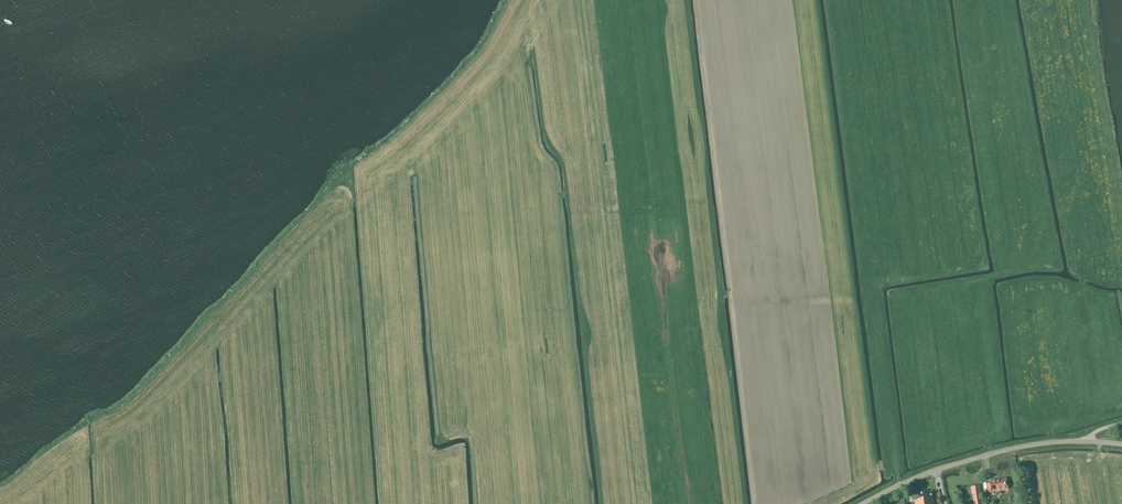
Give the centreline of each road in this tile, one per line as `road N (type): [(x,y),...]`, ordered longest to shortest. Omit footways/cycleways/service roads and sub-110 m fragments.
road 1 (unclassified): [(1121,445),(1009,449),(862,503)]

